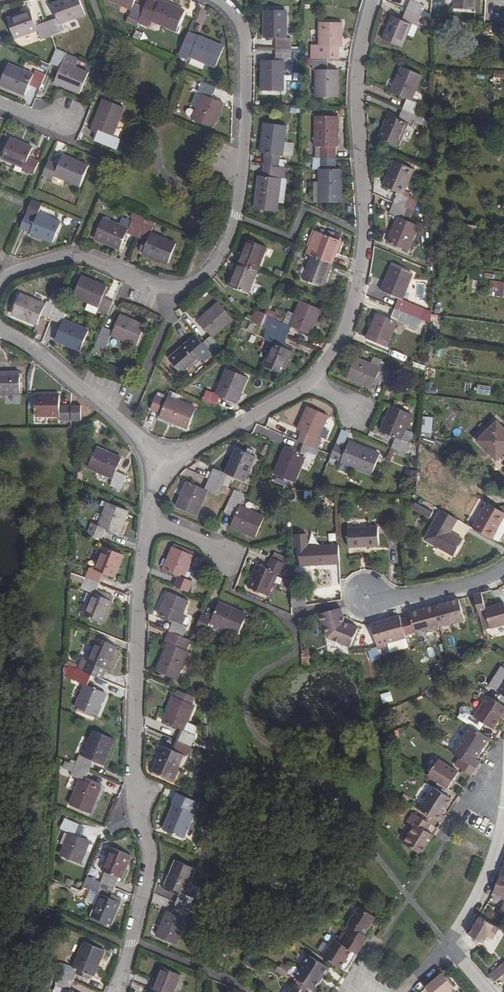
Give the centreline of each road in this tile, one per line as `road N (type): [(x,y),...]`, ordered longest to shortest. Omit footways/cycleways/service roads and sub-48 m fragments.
road 1 (residential): [(0,291),(14,275),(65,258),(83,258),(157,288),(194,284),(213,270),(235,219),(245,140),(246,54),(238,19),(218,0)]
road 2 (residential): [(117,991),(149,851),(134,752),(150,523)]
road 3 (residential): [(374,0),(360,48),(366,234),(359,279),(343,335),(312,381)]
road 4 (residential): [(160,458),(73,381),(0,332)]
road 5 (residential): [(312,381),(160,458)]
road 6 (residential): [(366,597),(393,600),(503,568)]
road 7 (residential): [(503,826),(447,947)]

